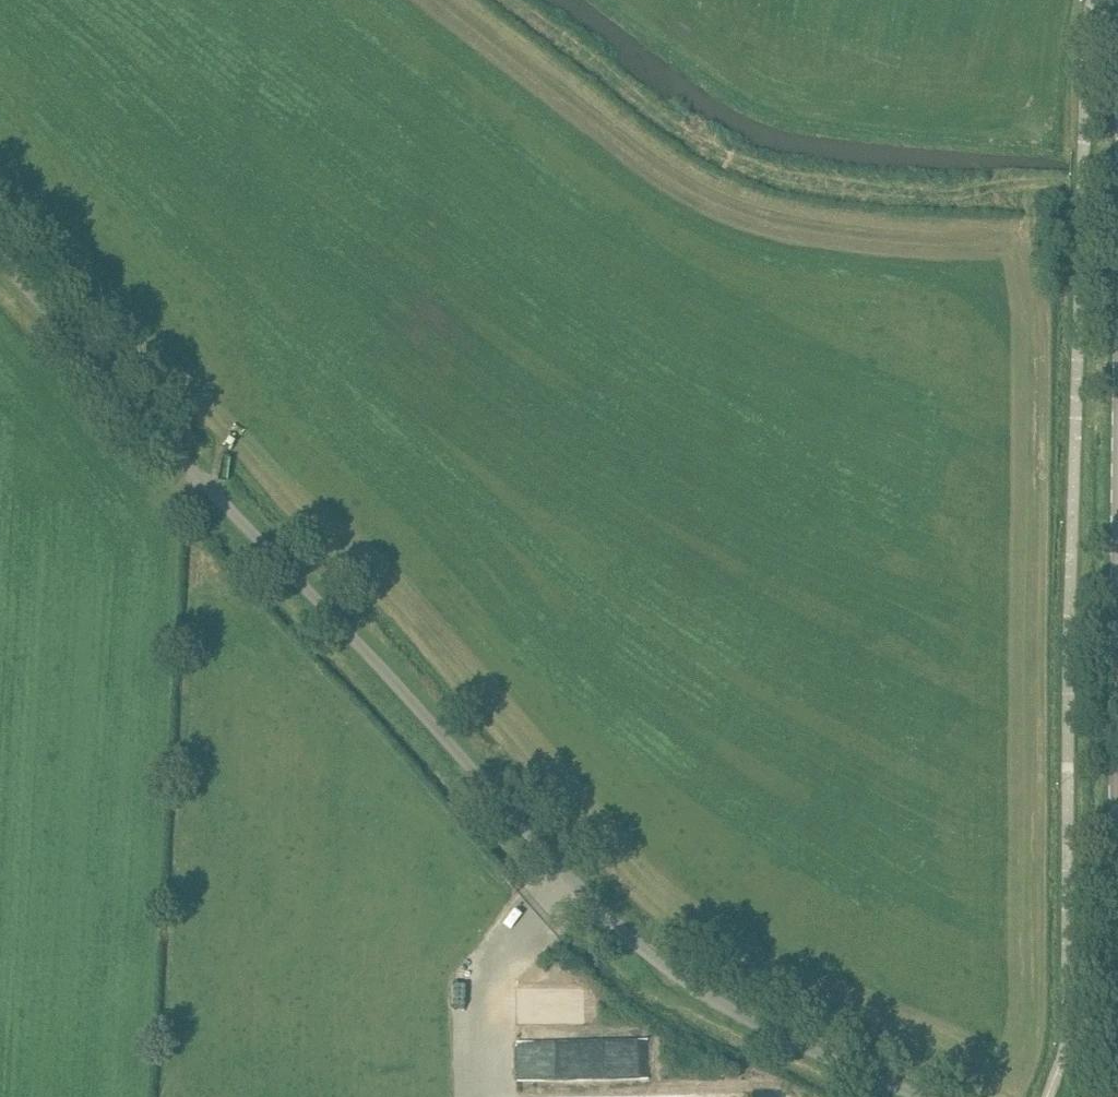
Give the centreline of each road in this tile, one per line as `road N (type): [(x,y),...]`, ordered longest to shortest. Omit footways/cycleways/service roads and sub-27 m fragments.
road 1 (unclassified): [(914,1096),(760,1026),(674,975),(573,888),(0,258)]

